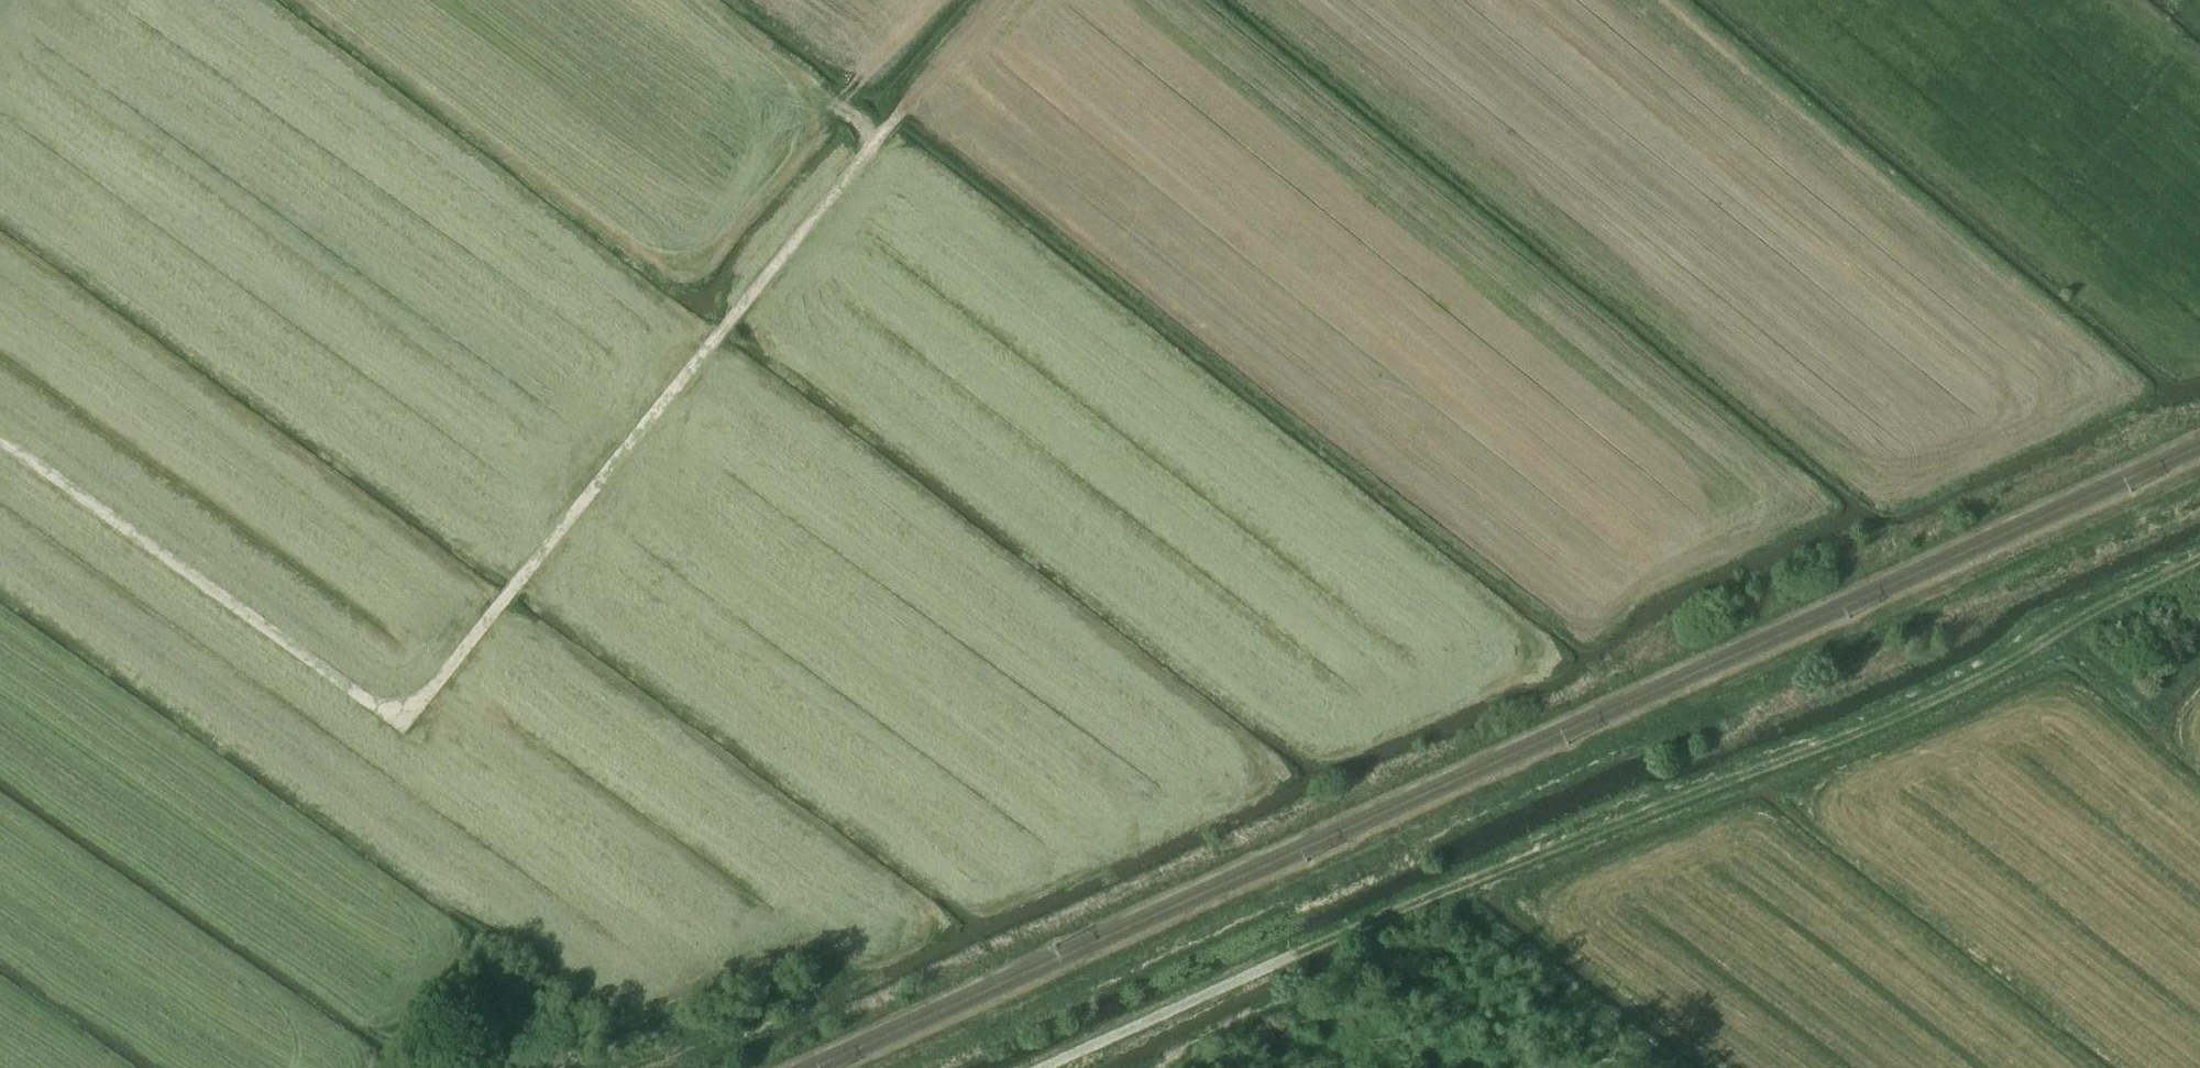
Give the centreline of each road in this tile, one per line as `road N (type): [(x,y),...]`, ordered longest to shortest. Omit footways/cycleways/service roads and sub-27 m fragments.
road 1 (track): [(891,110),(678,403),(404,695),(343,695),(0,433)]
road 2 (track): [(1054,1067),(1288,962)]

